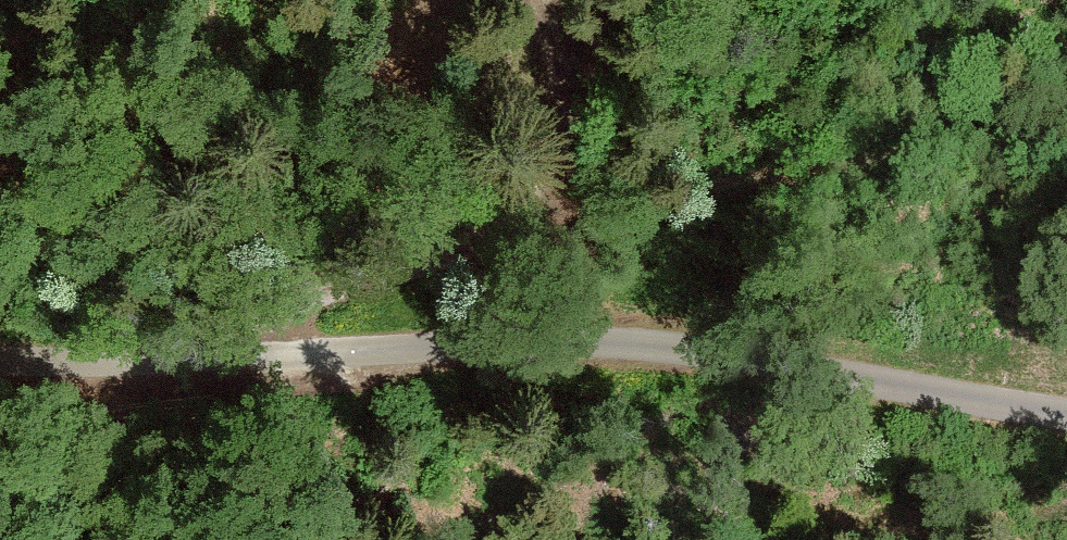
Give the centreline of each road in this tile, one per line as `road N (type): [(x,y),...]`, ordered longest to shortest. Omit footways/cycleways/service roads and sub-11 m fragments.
road 1 (unclassified): [(1066,413),(627,346),(0,357)]
road 2 (track): [(171,357),(285,299),(559,204),(536,0)]

